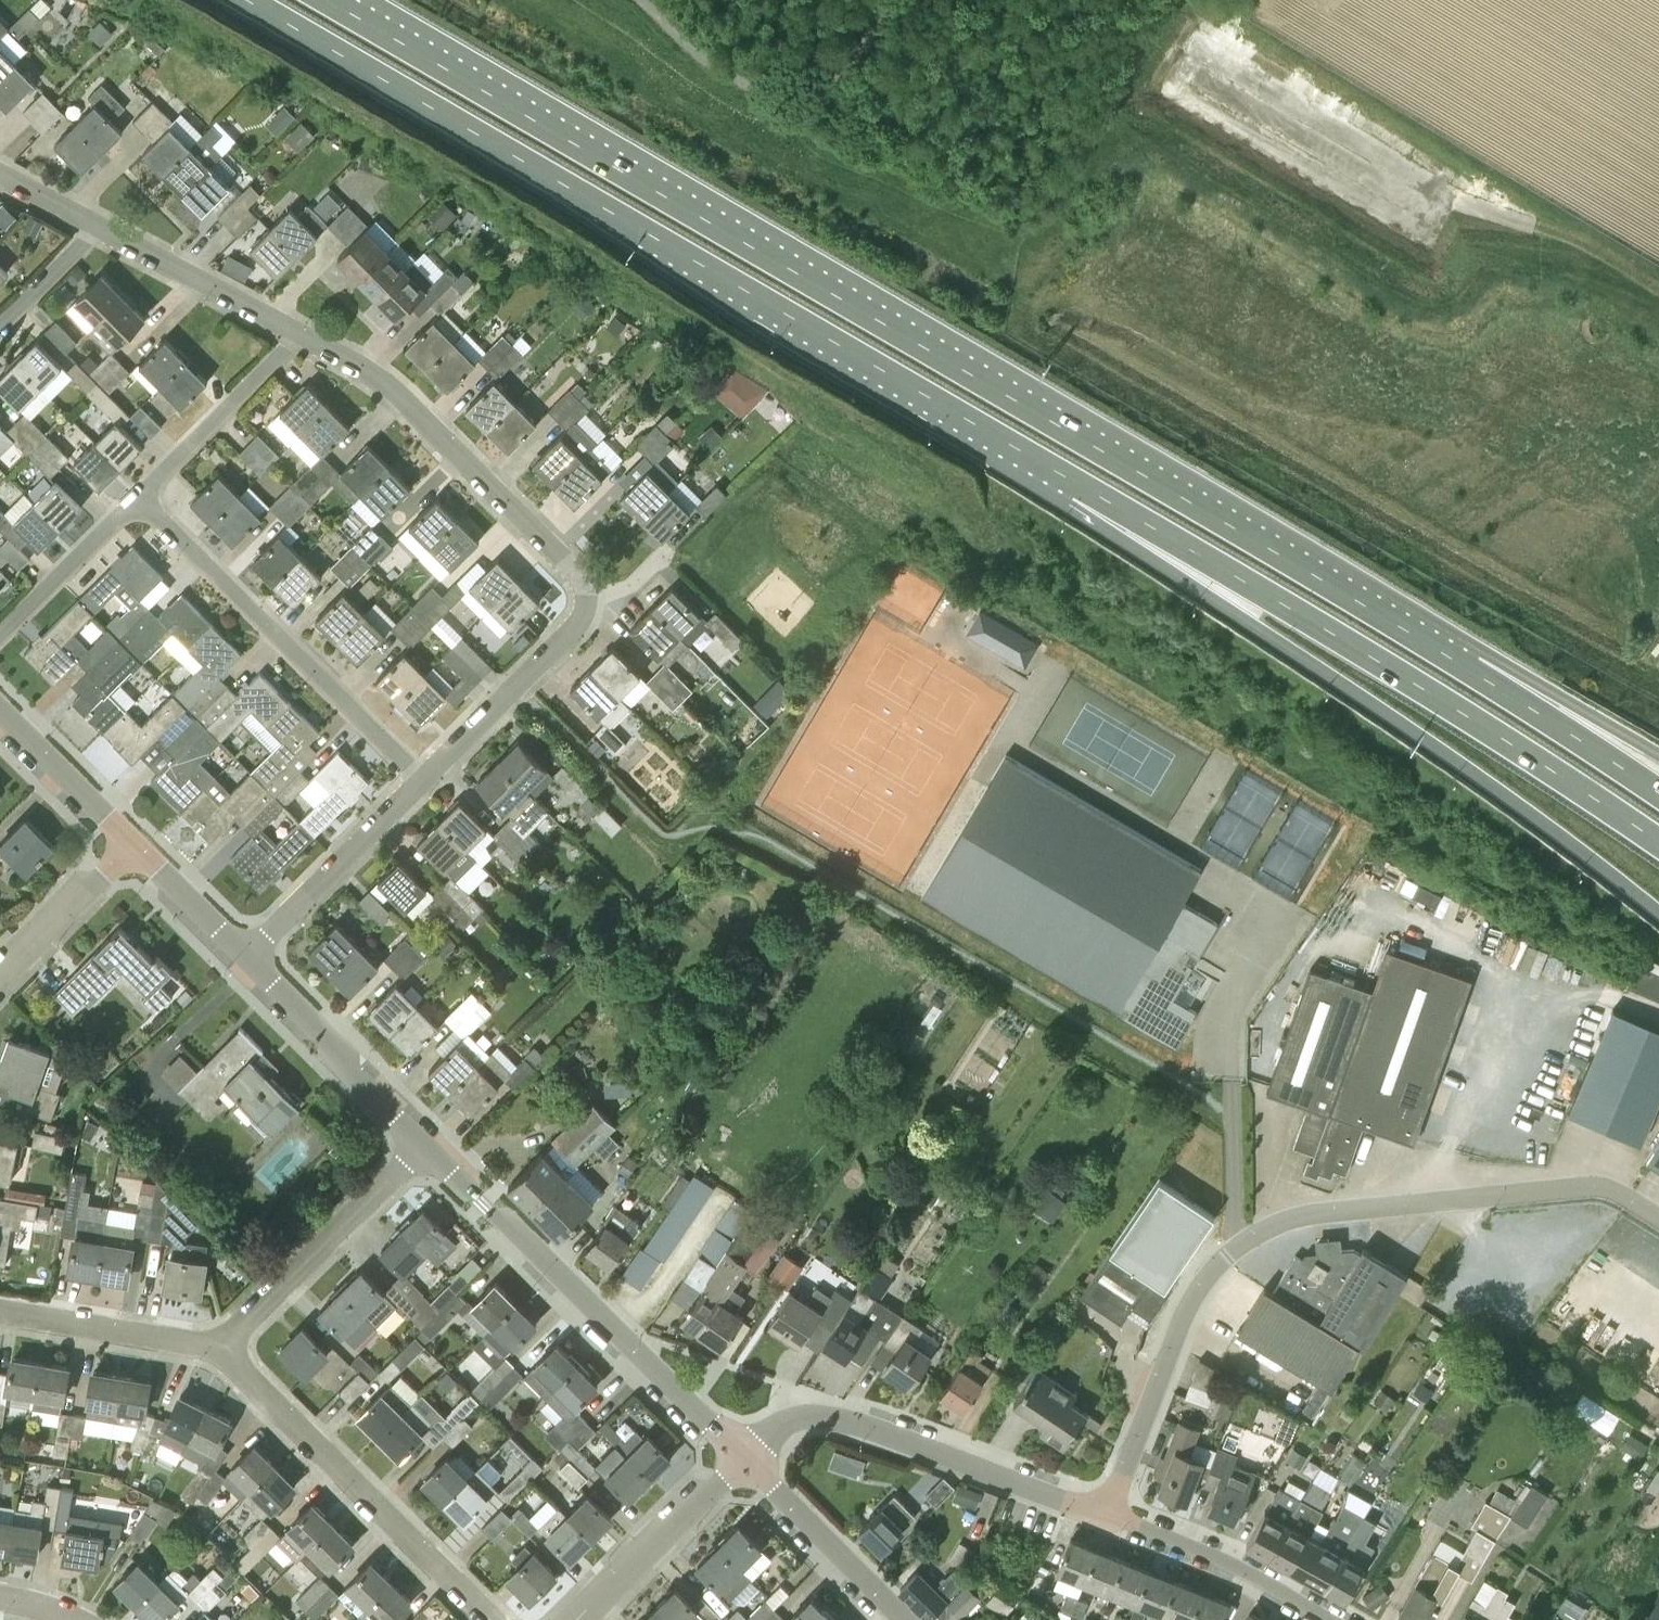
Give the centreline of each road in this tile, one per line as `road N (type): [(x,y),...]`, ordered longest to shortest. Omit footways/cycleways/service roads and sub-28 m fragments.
road 1 (trunk): [(1469,667),(326,0)]
road 2 (trunk): [(246,0),(1079,483)]
road 3 (residential): [(1106,1514),(1185,1307),(1209,1272),(1258,1232),(1317,1213),(1589,1186),(1658,1218)]
road 4 (trunk): [(1079,483),(1255,627),(1488,781),(1658,911)]
road 5 (trunk): [(1079,483),(1347,642),(1658,843)]
road 6 (unclassified): [(422,780),(572,631),(588,597),(565,559),(397,394),(300,333)]
road 7 (track): [(1658,303),(1192,38)]
road 8 (residential): [(423,1143),(745,1459)]
road 9 (residential): [(422,780),(137,495)]
road 10 (residential): [(1106,1514),(838,1416),(785,1422),(745,1459)]
road 11 (residential): [(492,1619),(221,1350)]
road 12 (residential): [(221,1350),(423,1143)]
road 13 (residential): [(245,956),(423,1143)]
road 14 (unclassified): [(245,956),(422,780)]
road 15 (residential): [(1106,1514),(1255,1574),(1330,1619)]
road 16 (residential): [(575,1619),(745,1459)]
road 17 (residential): [(137,495),(300,333)]
road 18 (unclassified): [(300,333),(97,226)]
road 19 (trunk): [(1658,793),(1469,667)]
road 20 (residential): [(221,1350),(0,1309)]
road 21 (residential): [(745,1459),(902,1619)]
road 22 (trunk): [(1658,756),(1469,667)]
road 23 (residential): [(0,632),(137,495)]
road 24 (residential): [(0,708),(131,844)]
road 25 (residential): [(0,973),(131,844)]
road 26 (residential): [(131,844),(245,956)]
road 27 (residential): [(97,226),(0,324)]

